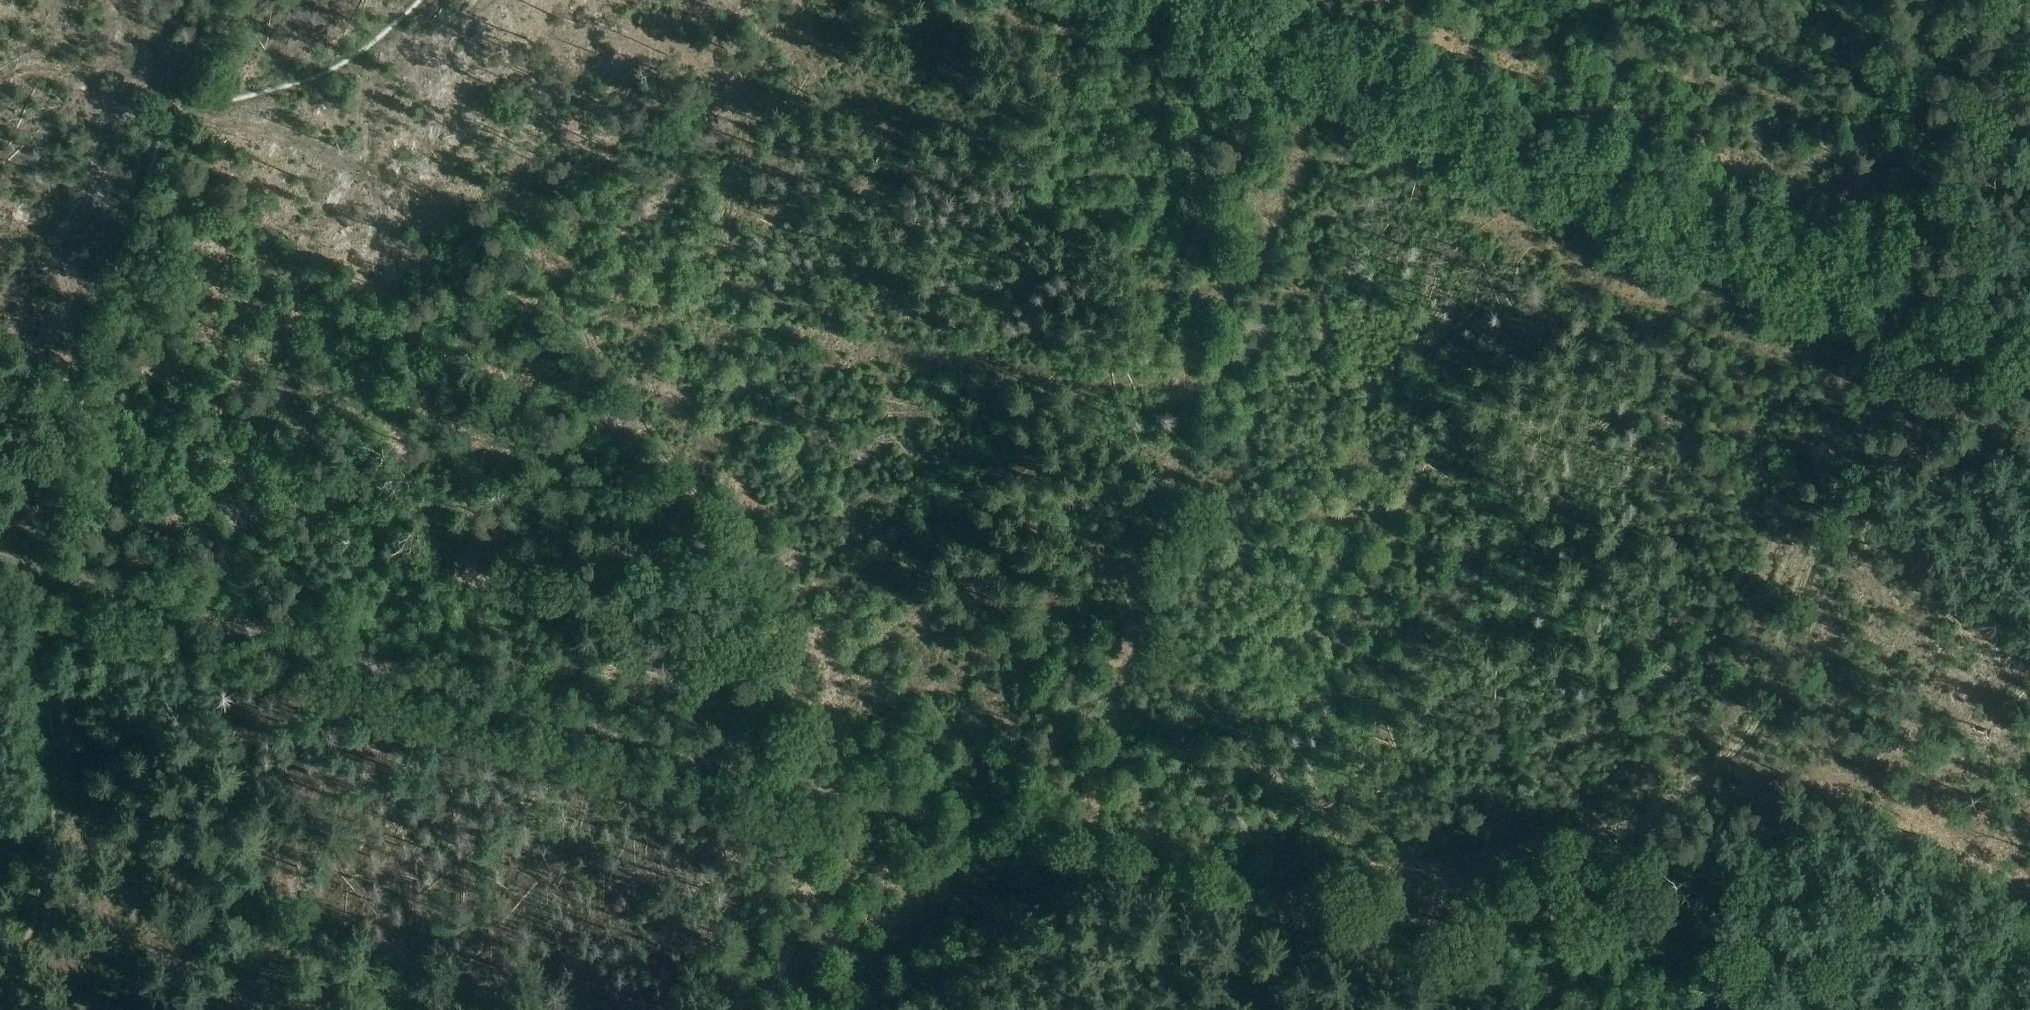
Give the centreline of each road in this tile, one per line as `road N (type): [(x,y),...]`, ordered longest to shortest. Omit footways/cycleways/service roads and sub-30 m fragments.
road 1 (track): [(1061,861),(46,571)]
road 2 (track): [(2029,361),(1168,0)]
road 3 (track): [(1565,1009),(1288,926)]
road 4 (track): [(1235,910),(1061,861)]

